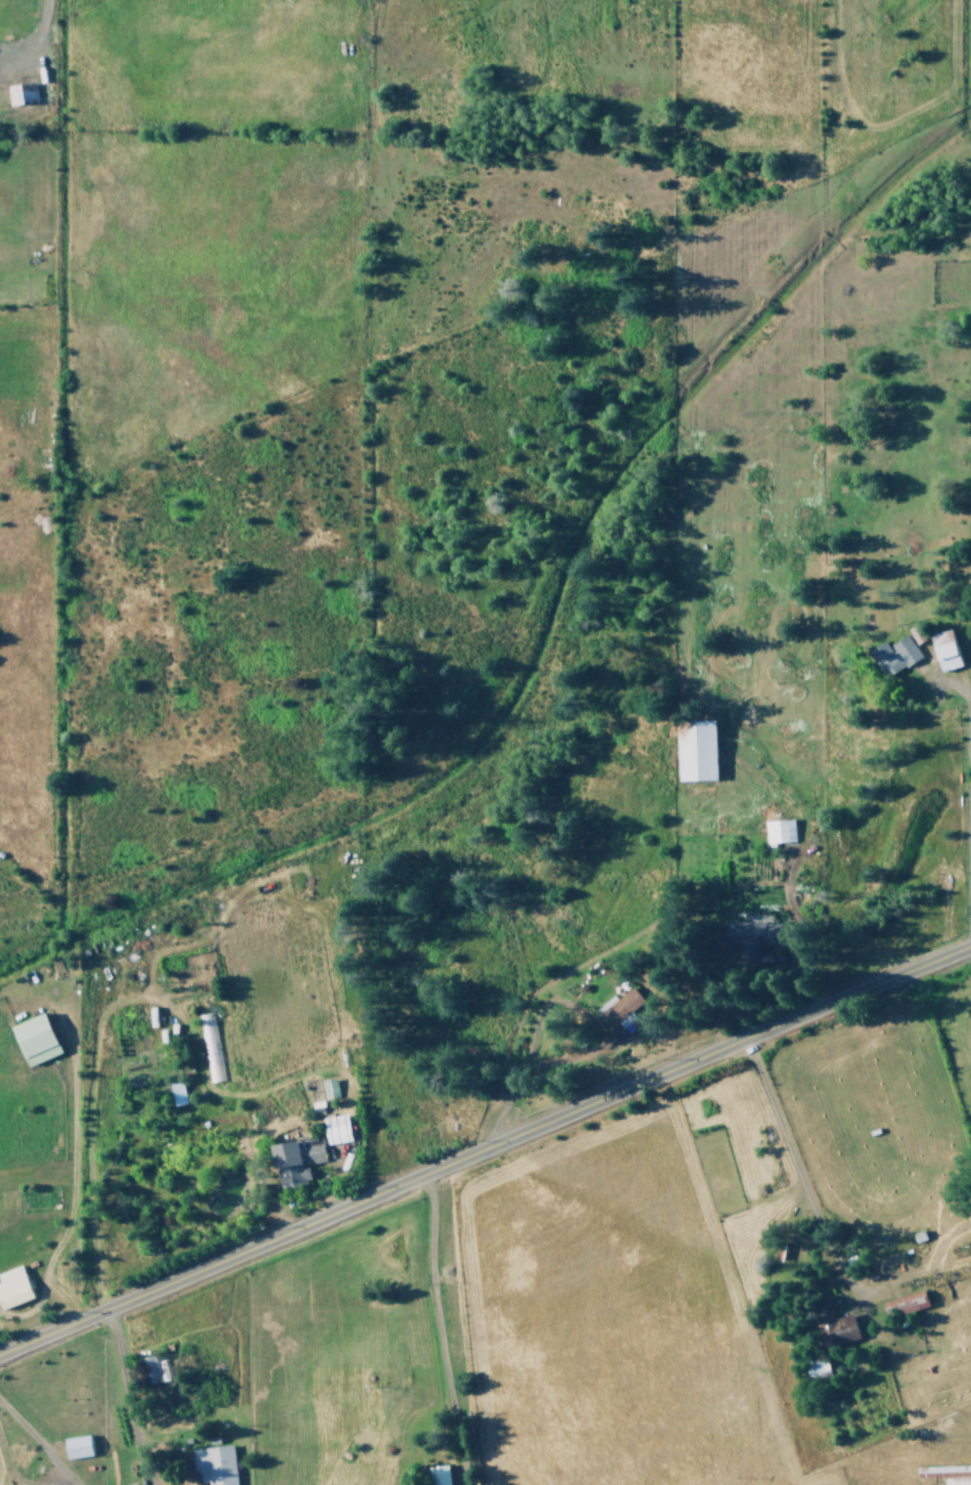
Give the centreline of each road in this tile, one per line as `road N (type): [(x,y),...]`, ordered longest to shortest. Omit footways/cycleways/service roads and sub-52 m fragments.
road 1 (tertiary): [(0,1349),(970,941)]
road 2 (residential): [(965,943),(965,696)]

